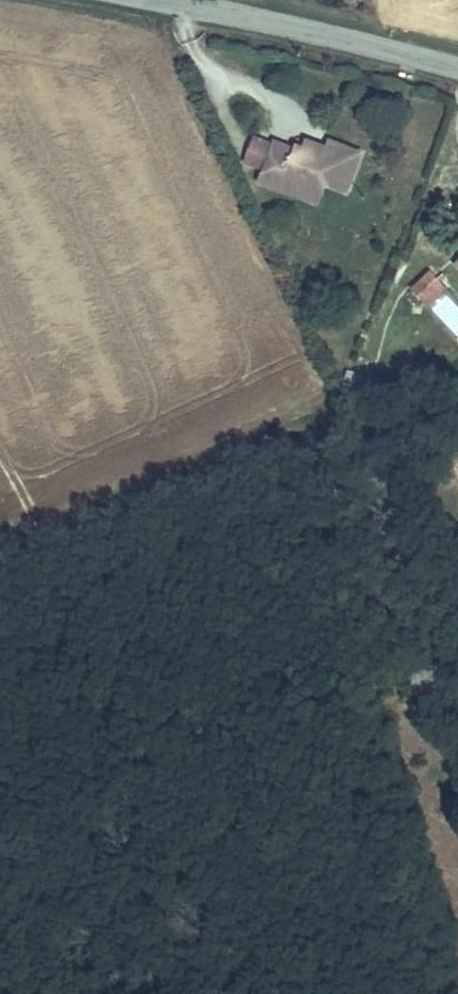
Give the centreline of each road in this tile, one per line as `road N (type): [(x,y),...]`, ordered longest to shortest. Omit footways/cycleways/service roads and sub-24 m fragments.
road 1 (tertiary): [(163,0),(457,70)]

